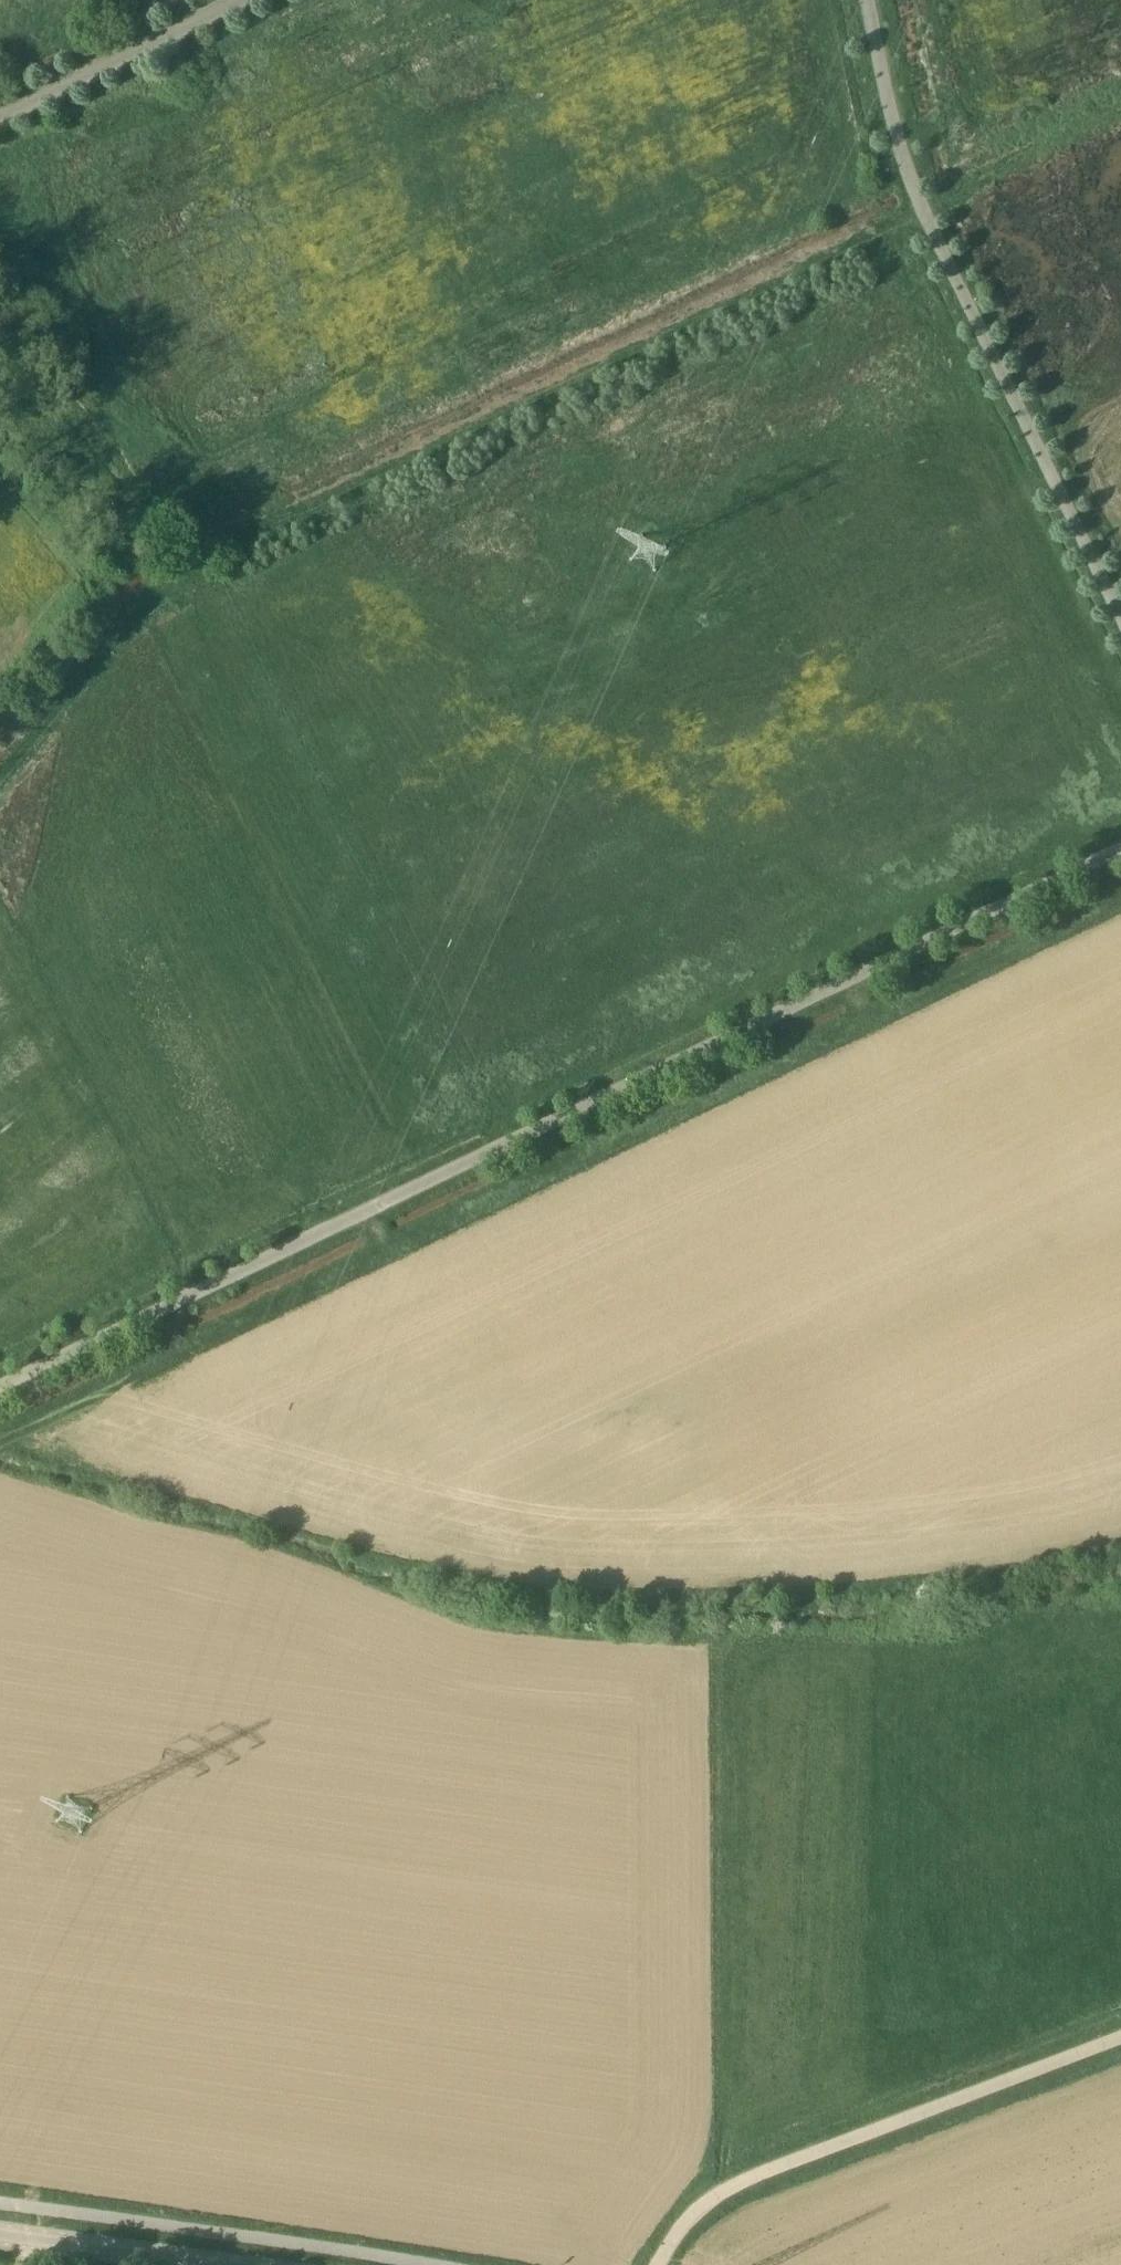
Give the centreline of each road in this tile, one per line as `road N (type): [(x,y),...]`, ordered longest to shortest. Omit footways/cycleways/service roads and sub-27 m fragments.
road 1 (unclassified): [(0,1393),(1120,855)]
road 2 (track): [(184,568),(230,532),(921,206)]
road 3 (unclassified): [(1120,614),(921,206),(870,0)]
road 4 (unclassified): [(661,2264),(707,2201),(1120,2053)]
road 5 (track): [(184,568),(0,780)]
road 6 (track): [(1120,111),(921,206)]
road 7 (tertiary): [(212,2264),(0,2236)]

